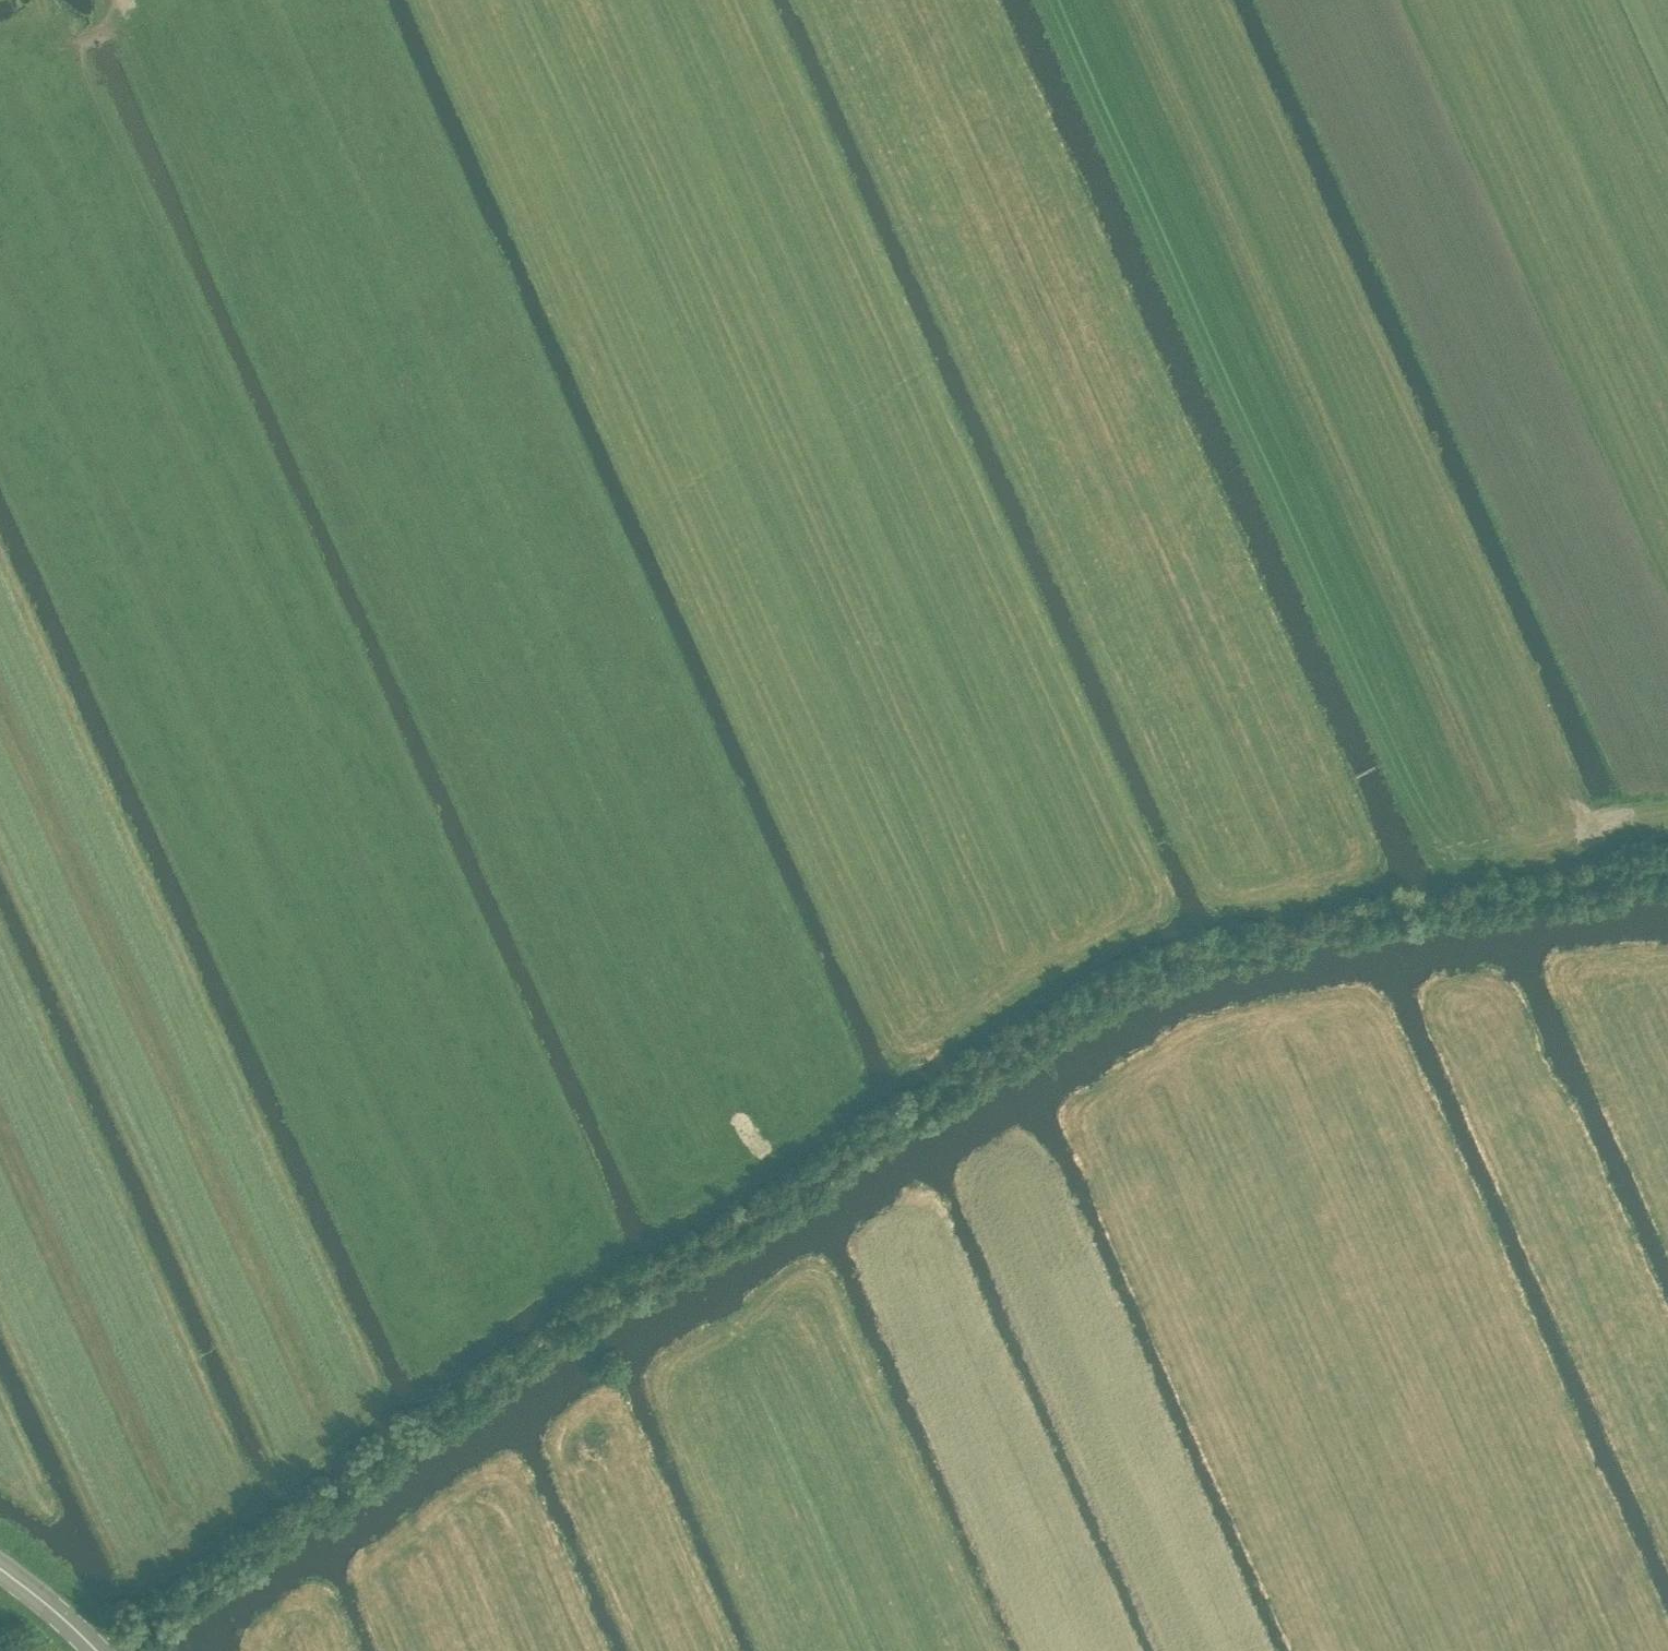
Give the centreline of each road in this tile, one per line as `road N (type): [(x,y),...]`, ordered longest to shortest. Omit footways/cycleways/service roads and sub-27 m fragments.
road 1 (secondary): [(97,1650),(0,1569)]

